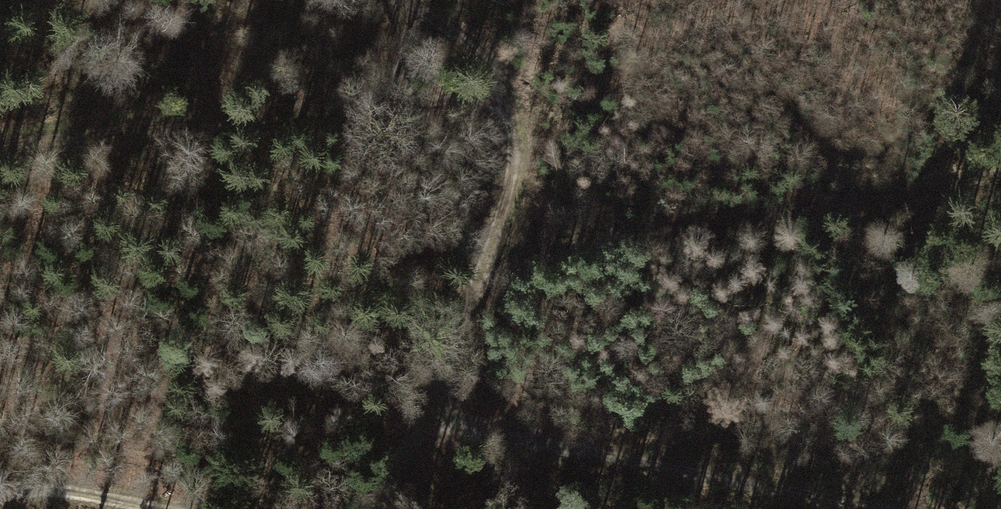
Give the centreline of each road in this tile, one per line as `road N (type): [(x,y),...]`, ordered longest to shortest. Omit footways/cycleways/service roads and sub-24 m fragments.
road 1 (track): [(1000,176),(609,234),(540,253),(469,304),(511,197),(517,152),(510,94),(499,75),(406,0)]
road 2 (track): [(416,8),(415,77),(386,98),(0,141)]
road 3 (track): [(421,411),(893,508)]
road 4 (track): [(469,304),(375,508)]
road 5 (track): [(0,504),(99,498),(166,508)]
road 6 (track): [(386,98),(510,94)]

